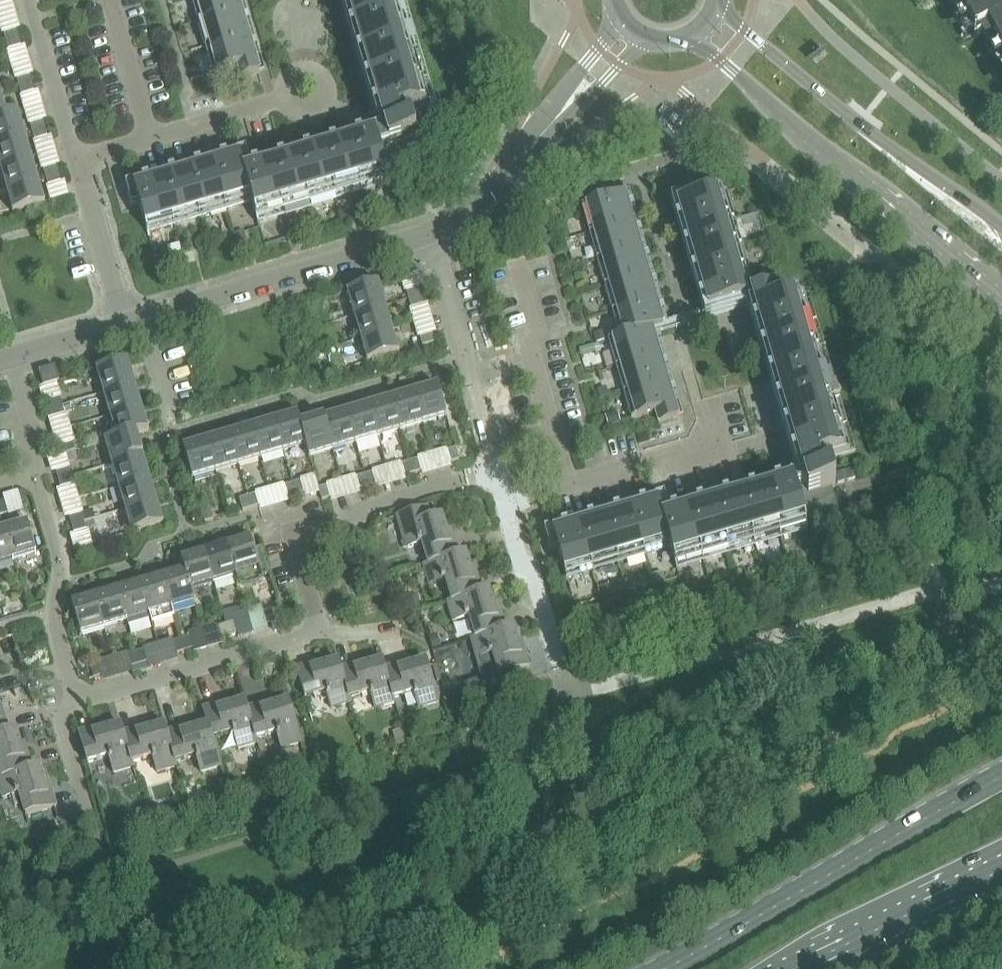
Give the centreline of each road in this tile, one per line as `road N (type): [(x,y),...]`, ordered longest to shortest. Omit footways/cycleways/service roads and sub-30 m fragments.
road 1 (tertiary): [(689,38),(1001,293)]
road 2 (secondary): [(1001,780),(666,968)]
road 3 (tertiary): [(1001,226),(715,11)]
road 4 (residential): [(127,324),(428,233)]
road 5 (residential): [(496,470),(372,505),(361,520),(292,540),(319,630)]
road 6 (residential): [(505,501),(717,442),(707,407)]
road 7 (residential): [(319,630),(72,699)]
road 8 (residential): [(428,233),(496,470)]
road 9 (residential): [(77,158),(305,93)]
road 10 (secondary): [(792,968),(1001,868)]
road 11 (residential): [(72,699),(55,624),(62,568),(39,475)]
road 12 (residential): [(428,233),(491,196),(569,103)]
road 13 (residential): [(505,501),(567,674)]
road 14 (residential): [(127,324),(77,158)]
road 15 (residential): [(77,158),(27,0)]
road 16 (residential): [(39,475),(11,356)]
road 17 (residential): [(88,811),(60,718),(72,699)]

